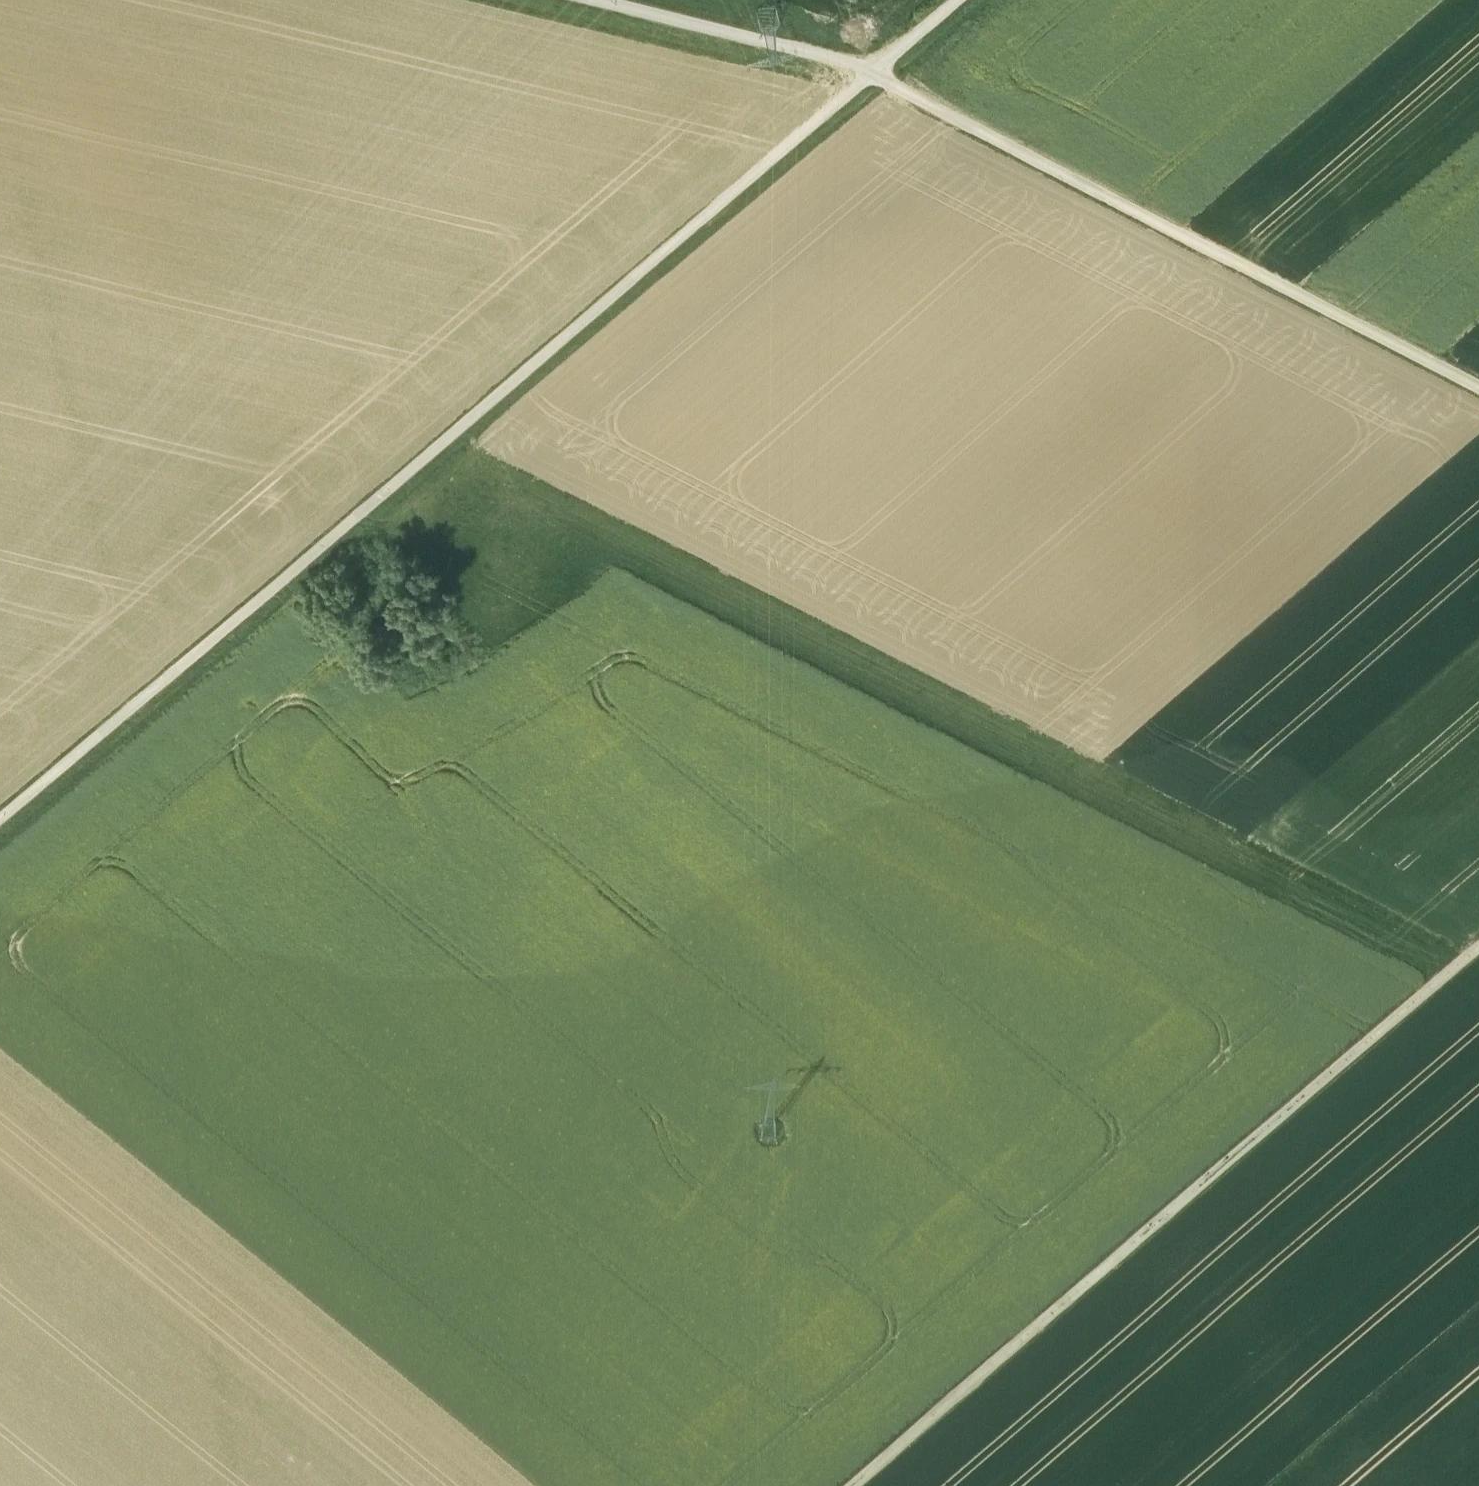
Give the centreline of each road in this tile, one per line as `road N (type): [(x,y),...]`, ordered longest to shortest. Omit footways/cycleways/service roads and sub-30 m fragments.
road 1 (track): [(0,821),(960,0)]
road 2 (track): [(1478,390),(852,65),(592,0)]
road 3 (track): [(853,1485),(1478,949)]

